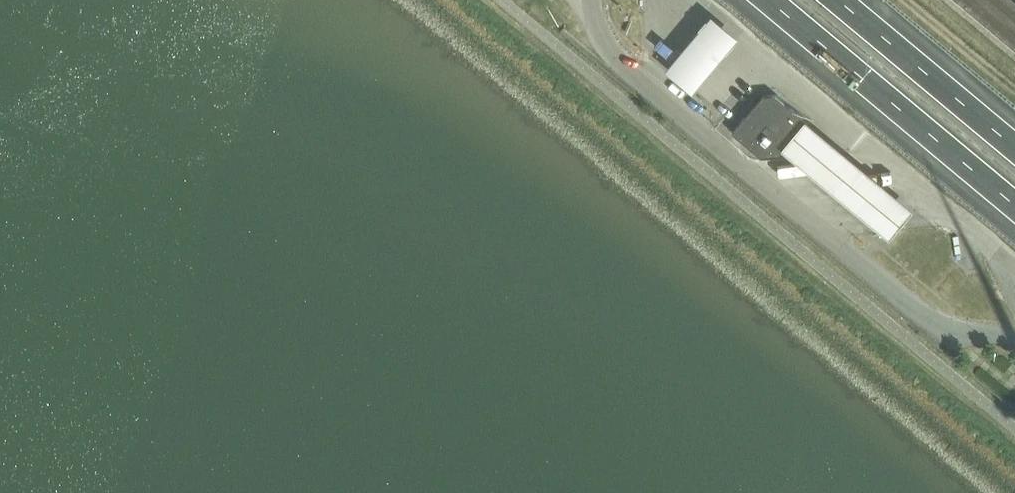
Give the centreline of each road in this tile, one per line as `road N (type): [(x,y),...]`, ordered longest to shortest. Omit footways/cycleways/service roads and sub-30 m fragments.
road 1 (motorway): [(747,0),(1014,223)]
road 2 (motorway): [(1014,145),(841,0)]

